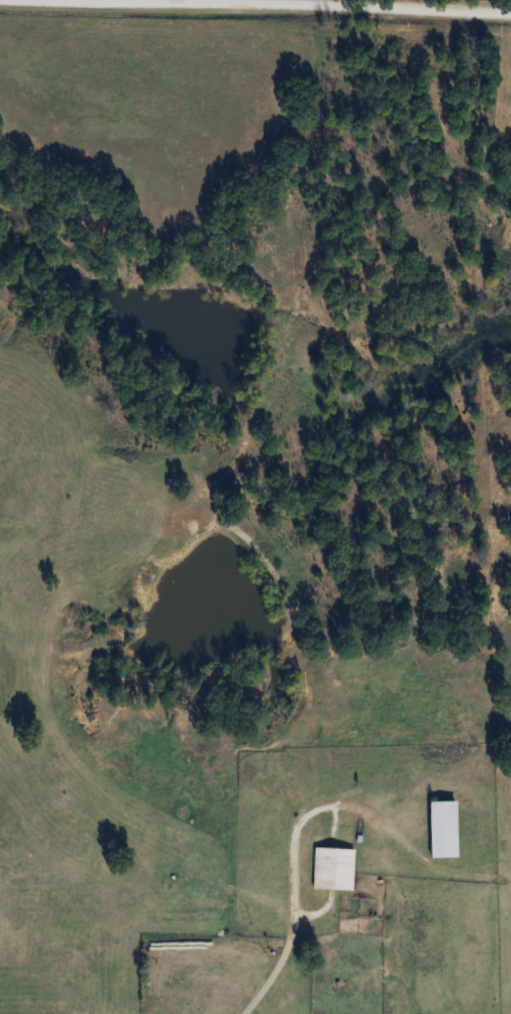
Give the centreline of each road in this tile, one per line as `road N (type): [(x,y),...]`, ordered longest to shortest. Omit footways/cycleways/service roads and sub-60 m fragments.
road 1 (residential): [(510,14),(56,0)]

